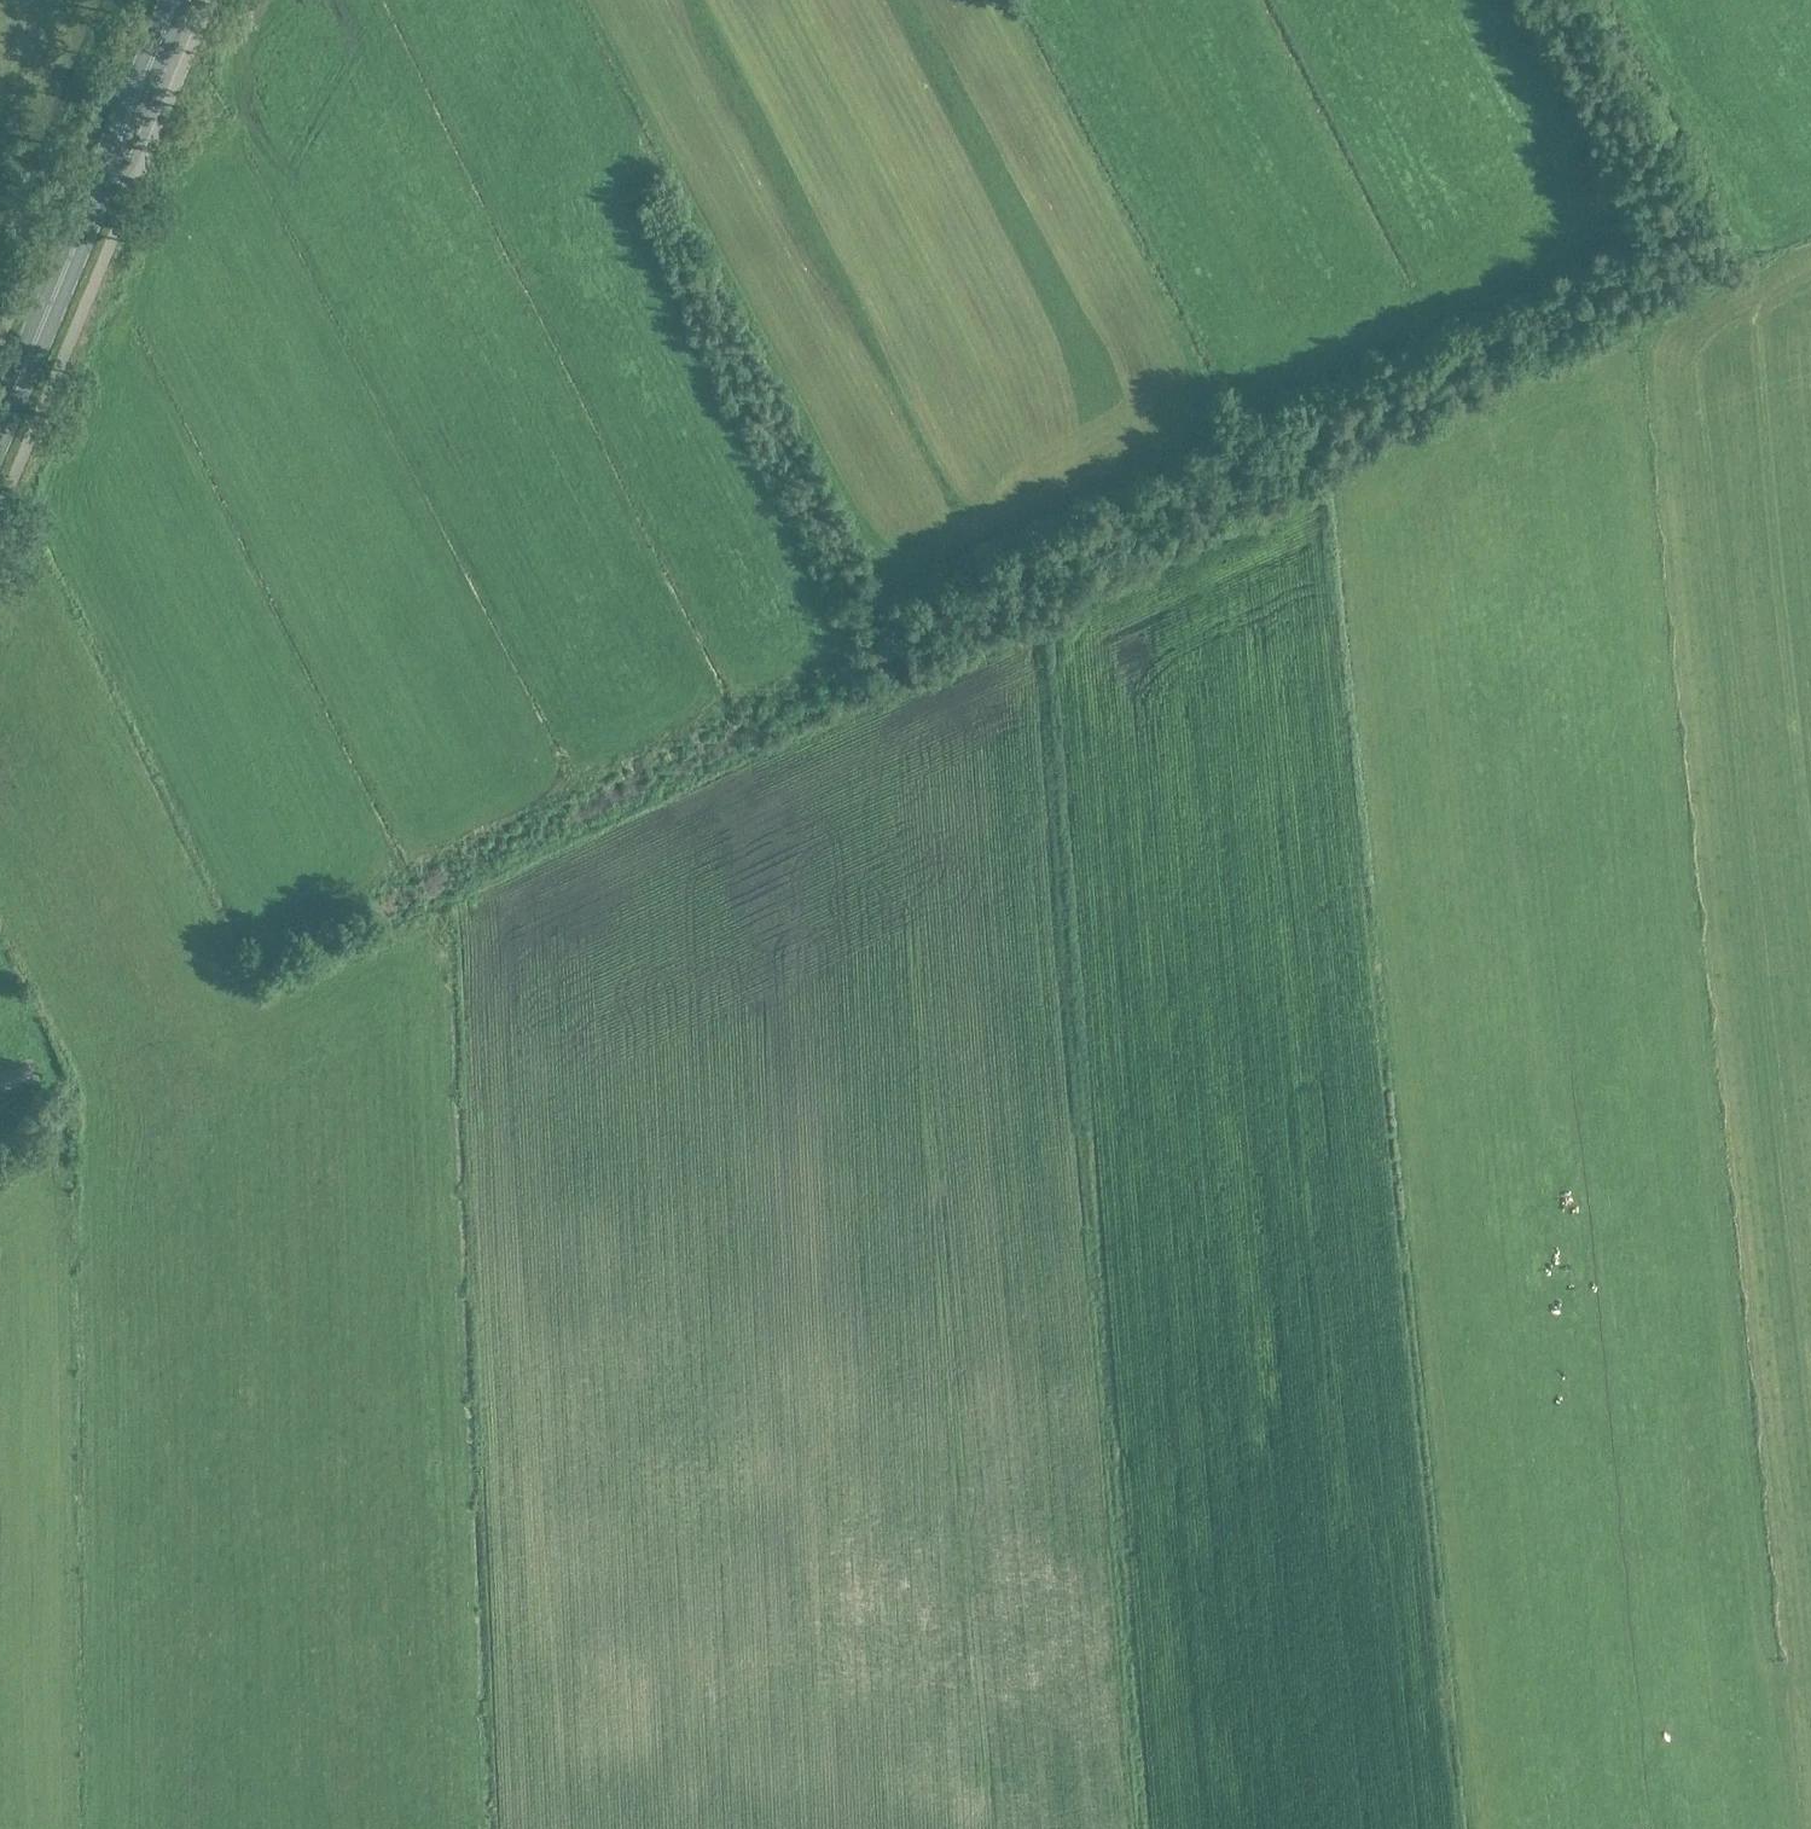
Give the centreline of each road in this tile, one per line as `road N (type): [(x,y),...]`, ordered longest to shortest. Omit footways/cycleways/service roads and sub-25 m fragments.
road 1 (primary): [(0,429),(178,0)]

